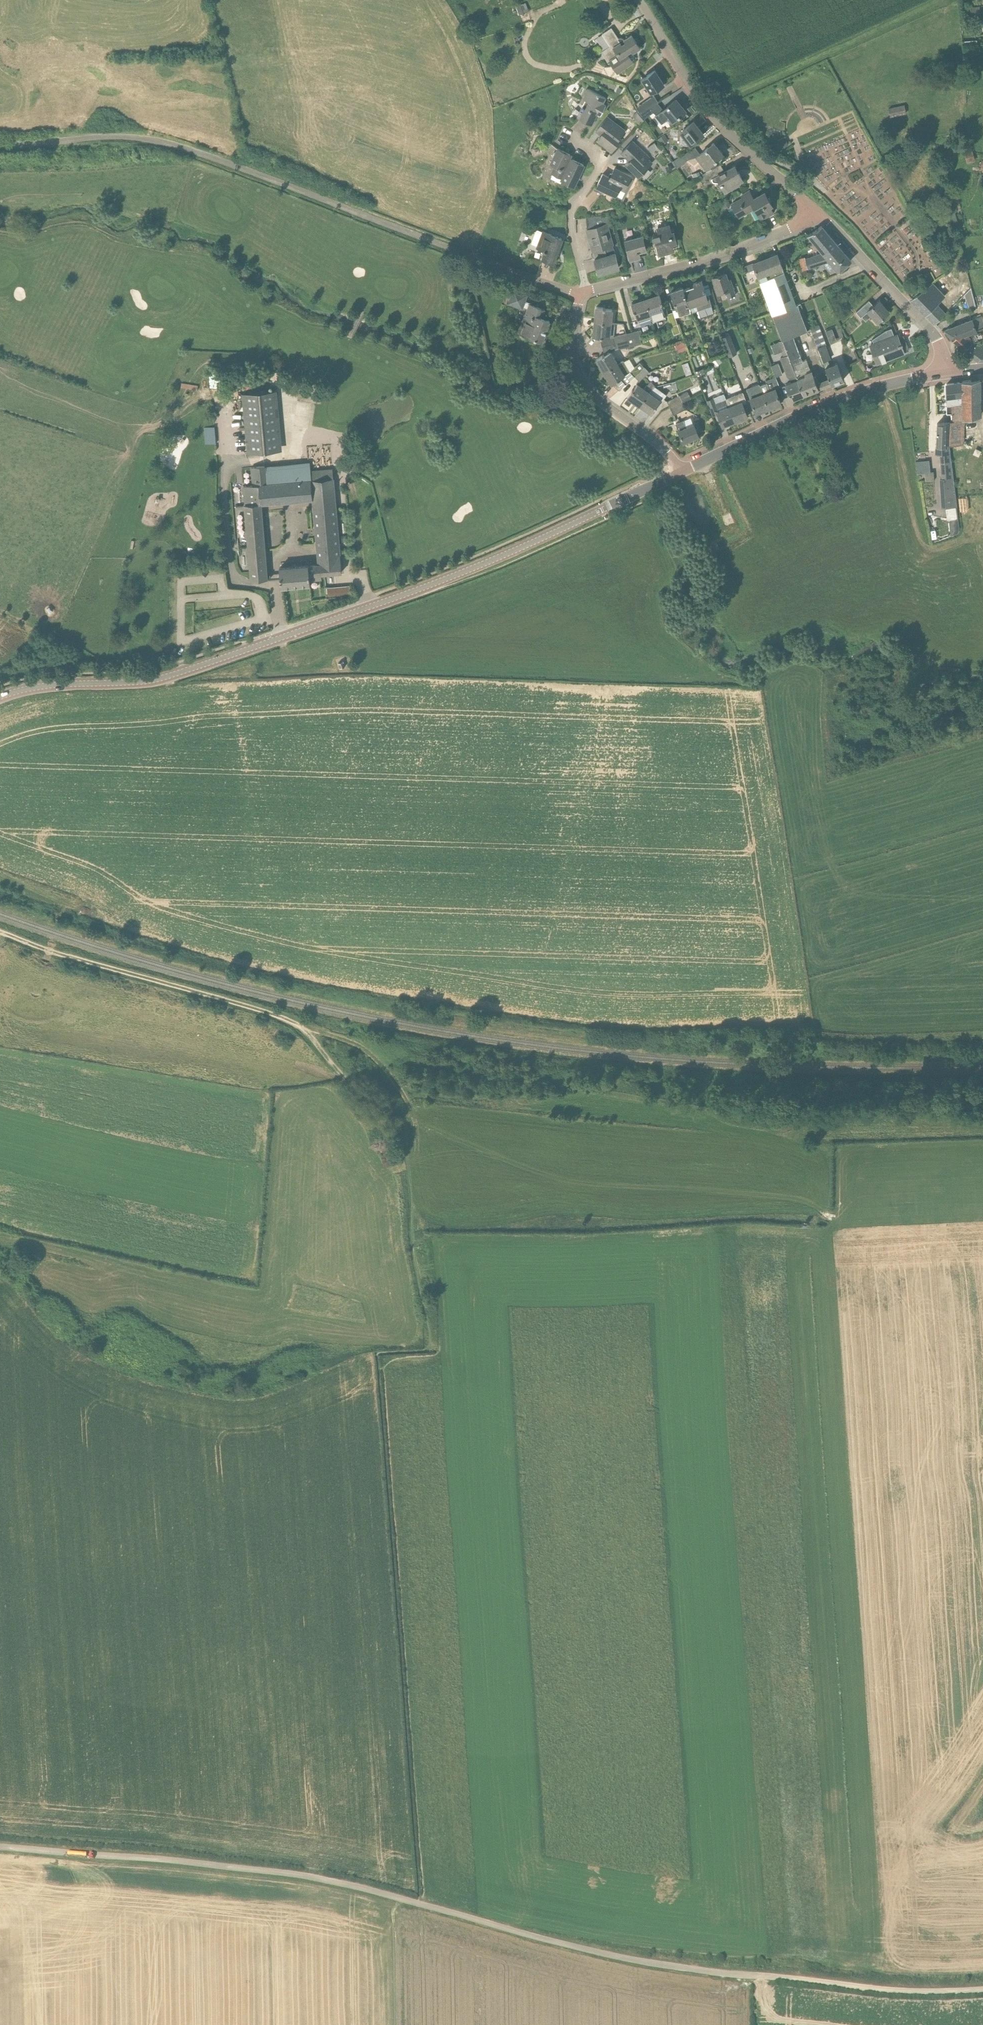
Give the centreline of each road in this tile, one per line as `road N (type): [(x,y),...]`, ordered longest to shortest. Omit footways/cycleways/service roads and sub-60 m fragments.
road 1 (unclassified): [(725,1973),(588,1949),(310,1876),(0,1846)]
road 2 (tertiary): [(0,697),(179,673),(447,579),(681,472)]
road 3 (unclassified): [(0,146),(107,137),(163,143),(580,296)]
road 4 (track): [(0,932),(293,1022),(362,1093),(400,1114),(406,1141)]
road 5 (tertiary): [(681,472),(839,400),(944,373)]
road 6 (unclassified): [(816,211),(711,113),(639,0)]
road 7 (track): [(982,1989),(888,1990),(725,1973)]
road 8 (unclassified): [(587,291),(723,256),(816,211)]
road 9 (unclassified): [(681,472),(579,379),(572,347),(580,296)]
road 10 (unclassified): [(944,373),(931,331),(816,211)]
road 11 (unclassified): [(587,291),(571,215),(604,161),(561,133)]
road 12 (track): [(300,1026),(365,1050),(382,1064),(408,1105),(406,1131)]

